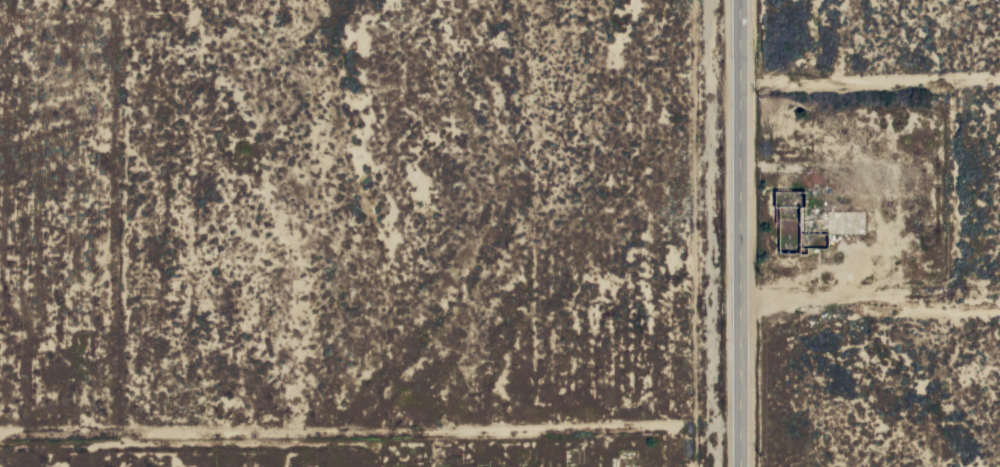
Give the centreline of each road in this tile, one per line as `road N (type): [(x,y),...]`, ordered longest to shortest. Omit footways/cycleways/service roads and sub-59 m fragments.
road 1 (track): [(712,466),(0,465)]
road 2 (tertiary): [(712,466),(725,0)]
road 3 (track): [(0,23),(280,18)]

